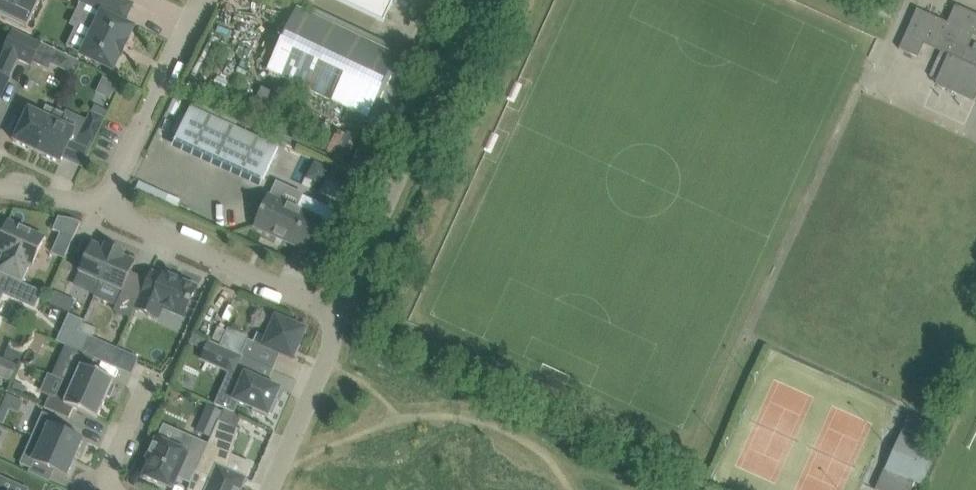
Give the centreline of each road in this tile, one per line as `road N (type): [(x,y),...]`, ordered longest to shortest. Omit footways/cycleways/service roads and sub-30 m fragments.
road 1 (unclassified): [(339,316),(476,0)]
road 2 (residential): [(339,316),(122,220),(111,203)]
road 3 (unclassified): [(111,203),(200,0)]
road 4 (residential): [(266,489),(339,316)]
road 5 (residential): [(106,489),(156,372)]

